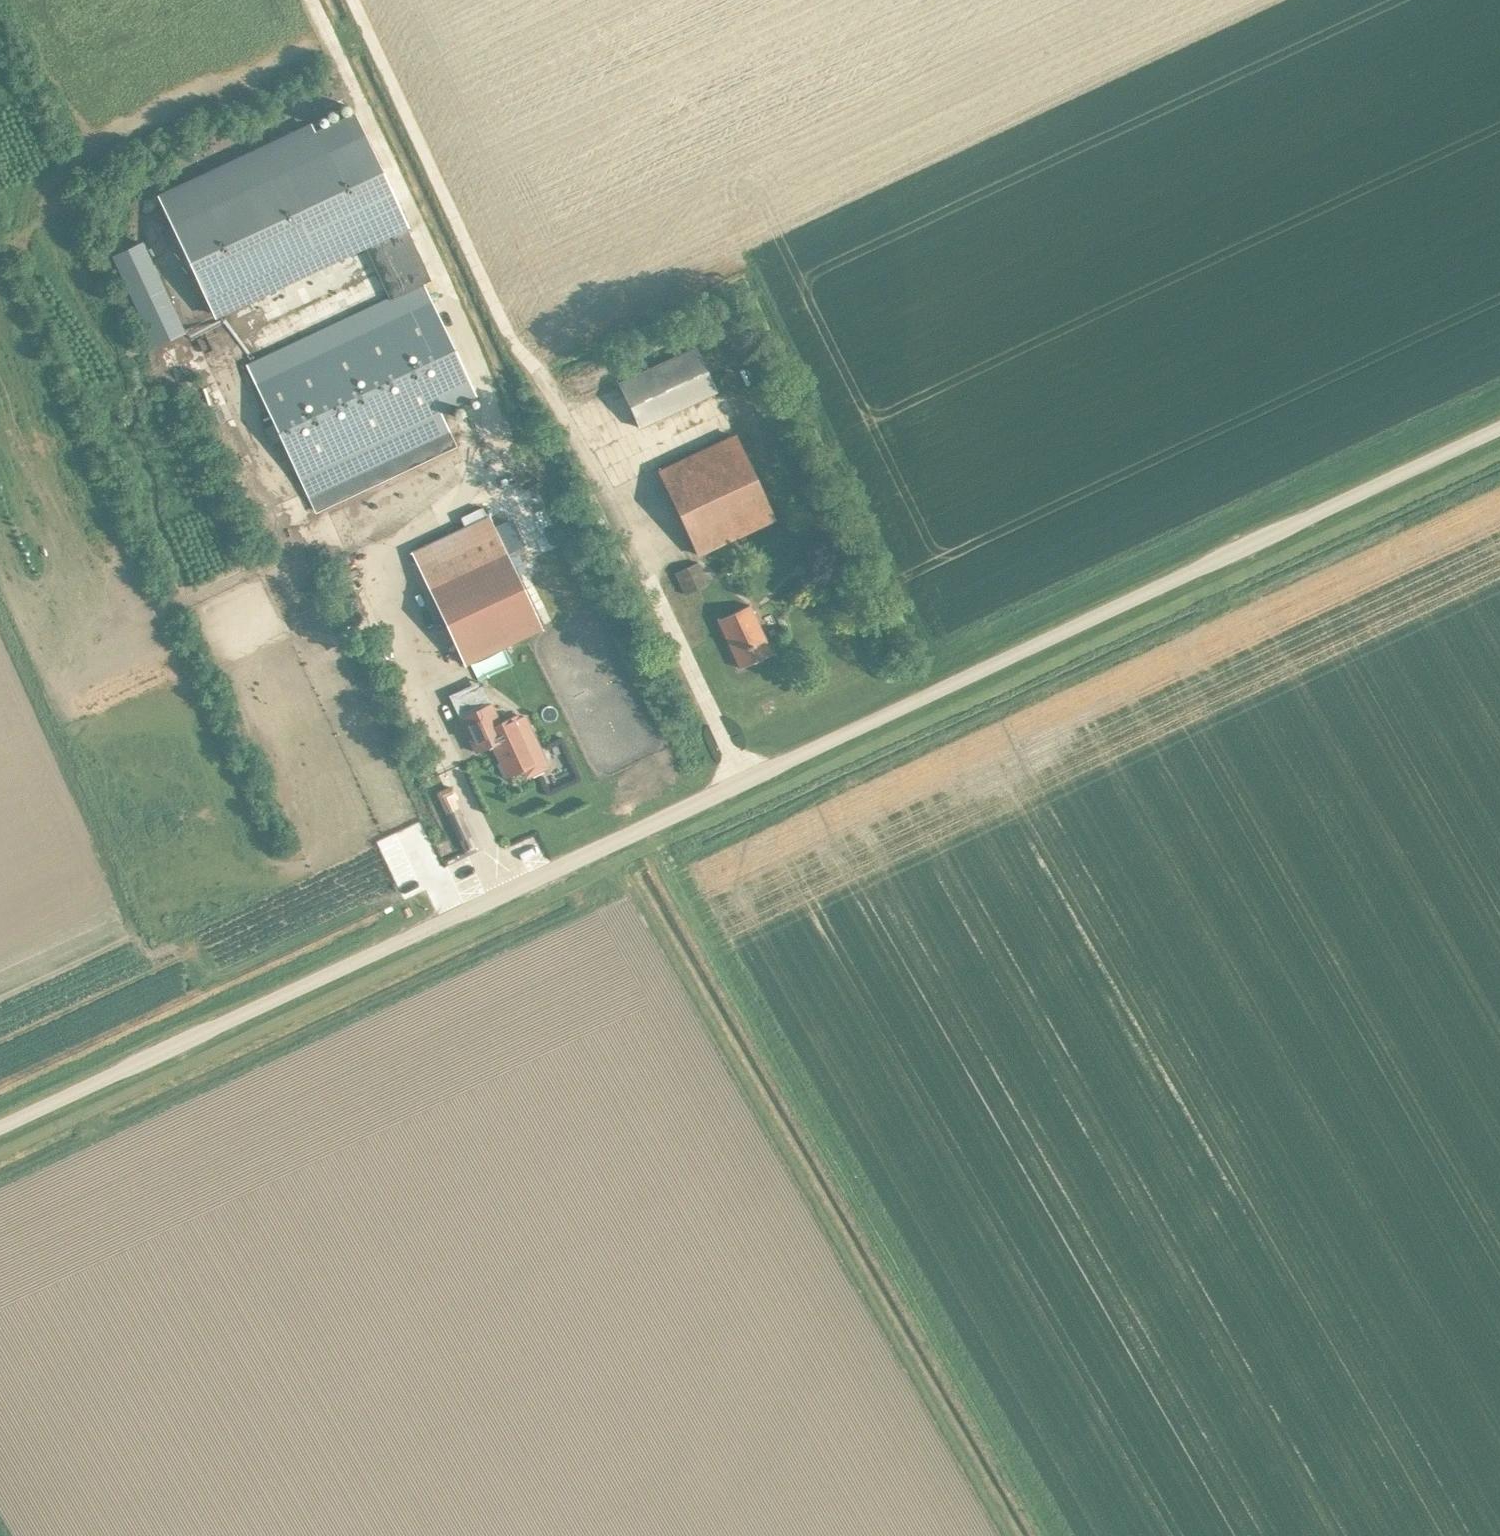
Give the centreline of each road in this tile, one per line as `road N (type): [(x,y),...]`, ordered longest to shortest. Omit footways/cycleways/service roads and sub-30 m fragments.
road 1 (unclassified): [(0,1126),(1499,431)]

